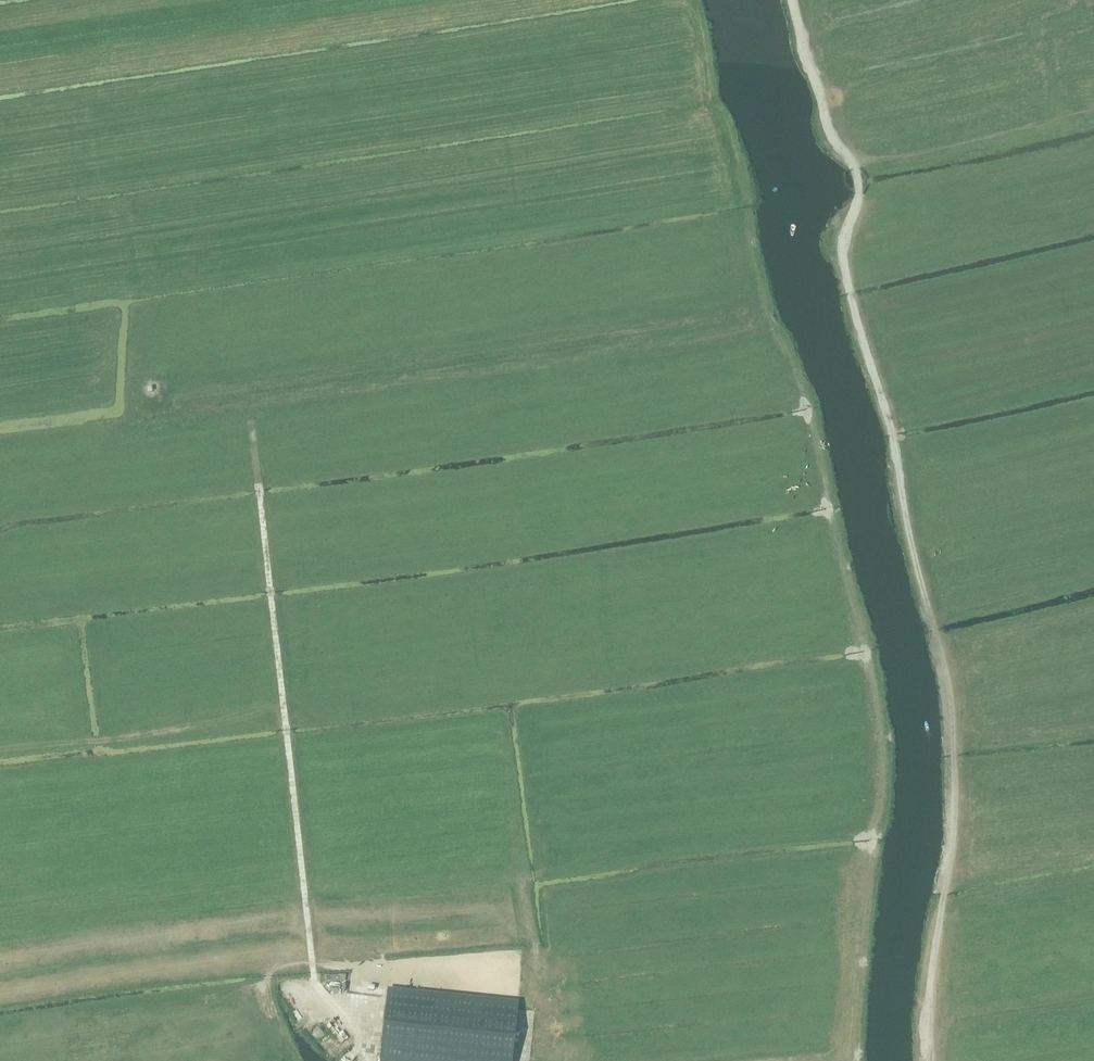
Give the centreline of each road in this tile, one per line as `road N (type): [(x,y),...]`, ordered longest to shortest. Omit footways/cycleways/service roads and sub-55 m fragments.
road 1 (track): [(922,1060),(925,982),(955,805),(948,679),(907,527),(891,420),(841,250),(859,205),(856,165),(835,138),(797,0)]

